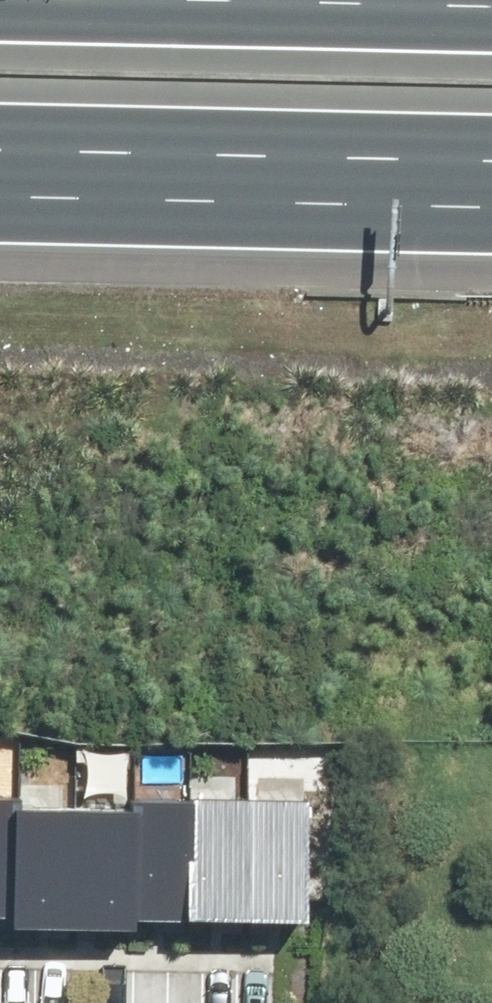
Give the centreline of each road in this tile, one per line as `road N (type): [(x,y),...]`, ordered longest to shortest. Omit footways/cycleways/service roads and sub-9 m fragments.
road 1 (motorway): [(491,166),(0,155)]
road 2 (motorway): [(47,0),(491,8)]

